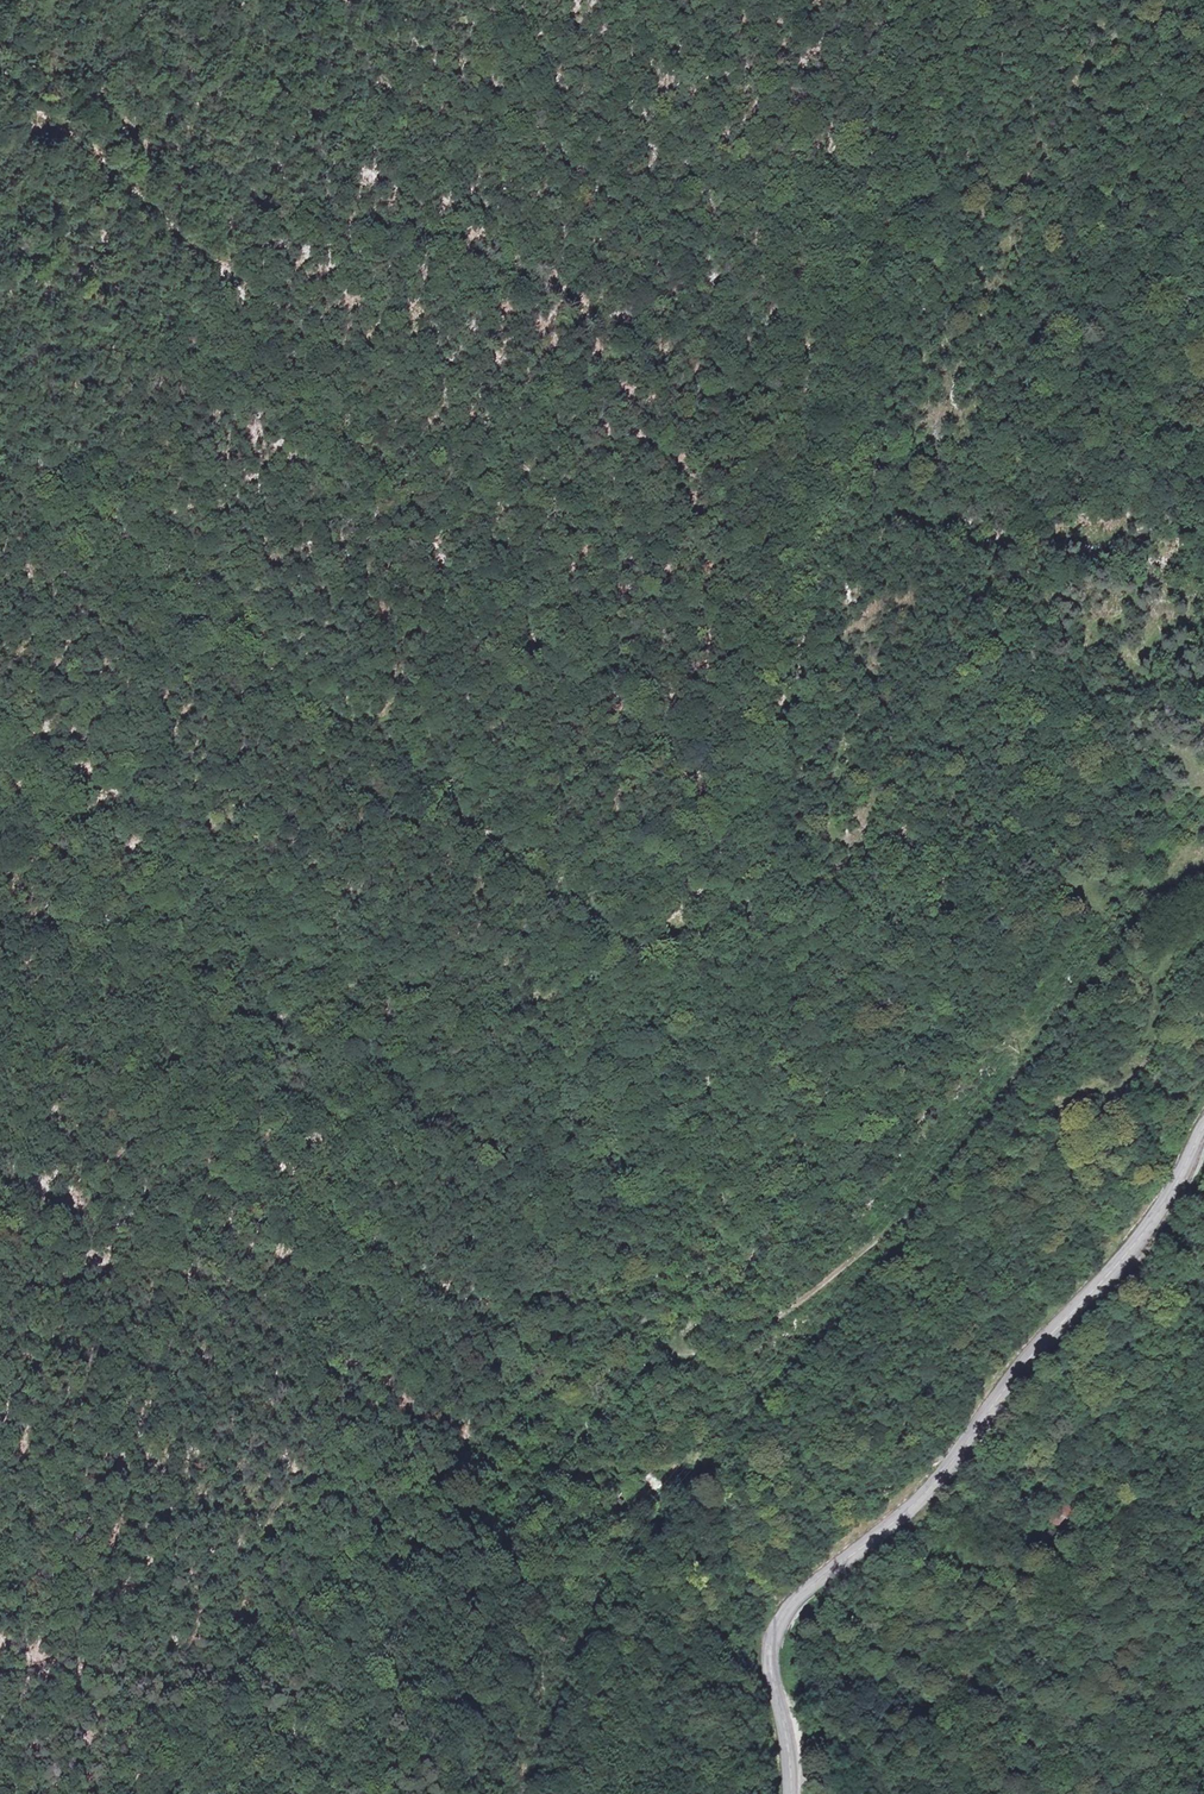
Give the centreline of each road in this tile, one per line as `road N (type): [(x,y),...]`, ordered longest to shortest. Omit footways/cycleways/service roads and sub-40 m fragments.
road 1 (tertiary): [(793,1793),(772,1666),(780,1621),(934,1484),(1038,1348),(1139,1240),(1203,1127)]
road 2 (track): [(1203,940),(1180,972),(1149,1054),(1096,1095),(930,1195),(809,1300),(713,1352),(685,1344)]

